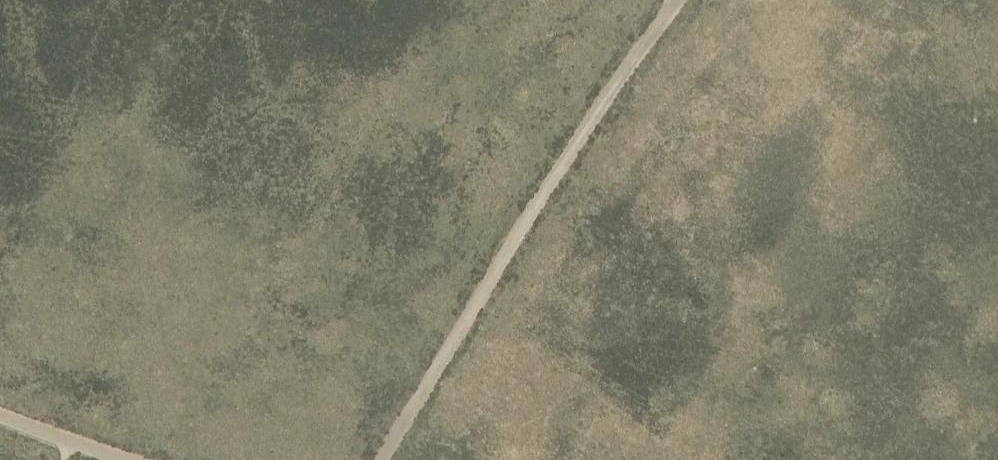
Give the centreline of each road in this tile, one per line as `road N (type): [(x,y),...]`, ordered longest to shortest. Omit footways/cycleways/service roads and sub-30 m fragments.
road 1 (track): [(382,459),(572,149),(678,0)]
road 2 (track): [(0,416),(125,459)]

